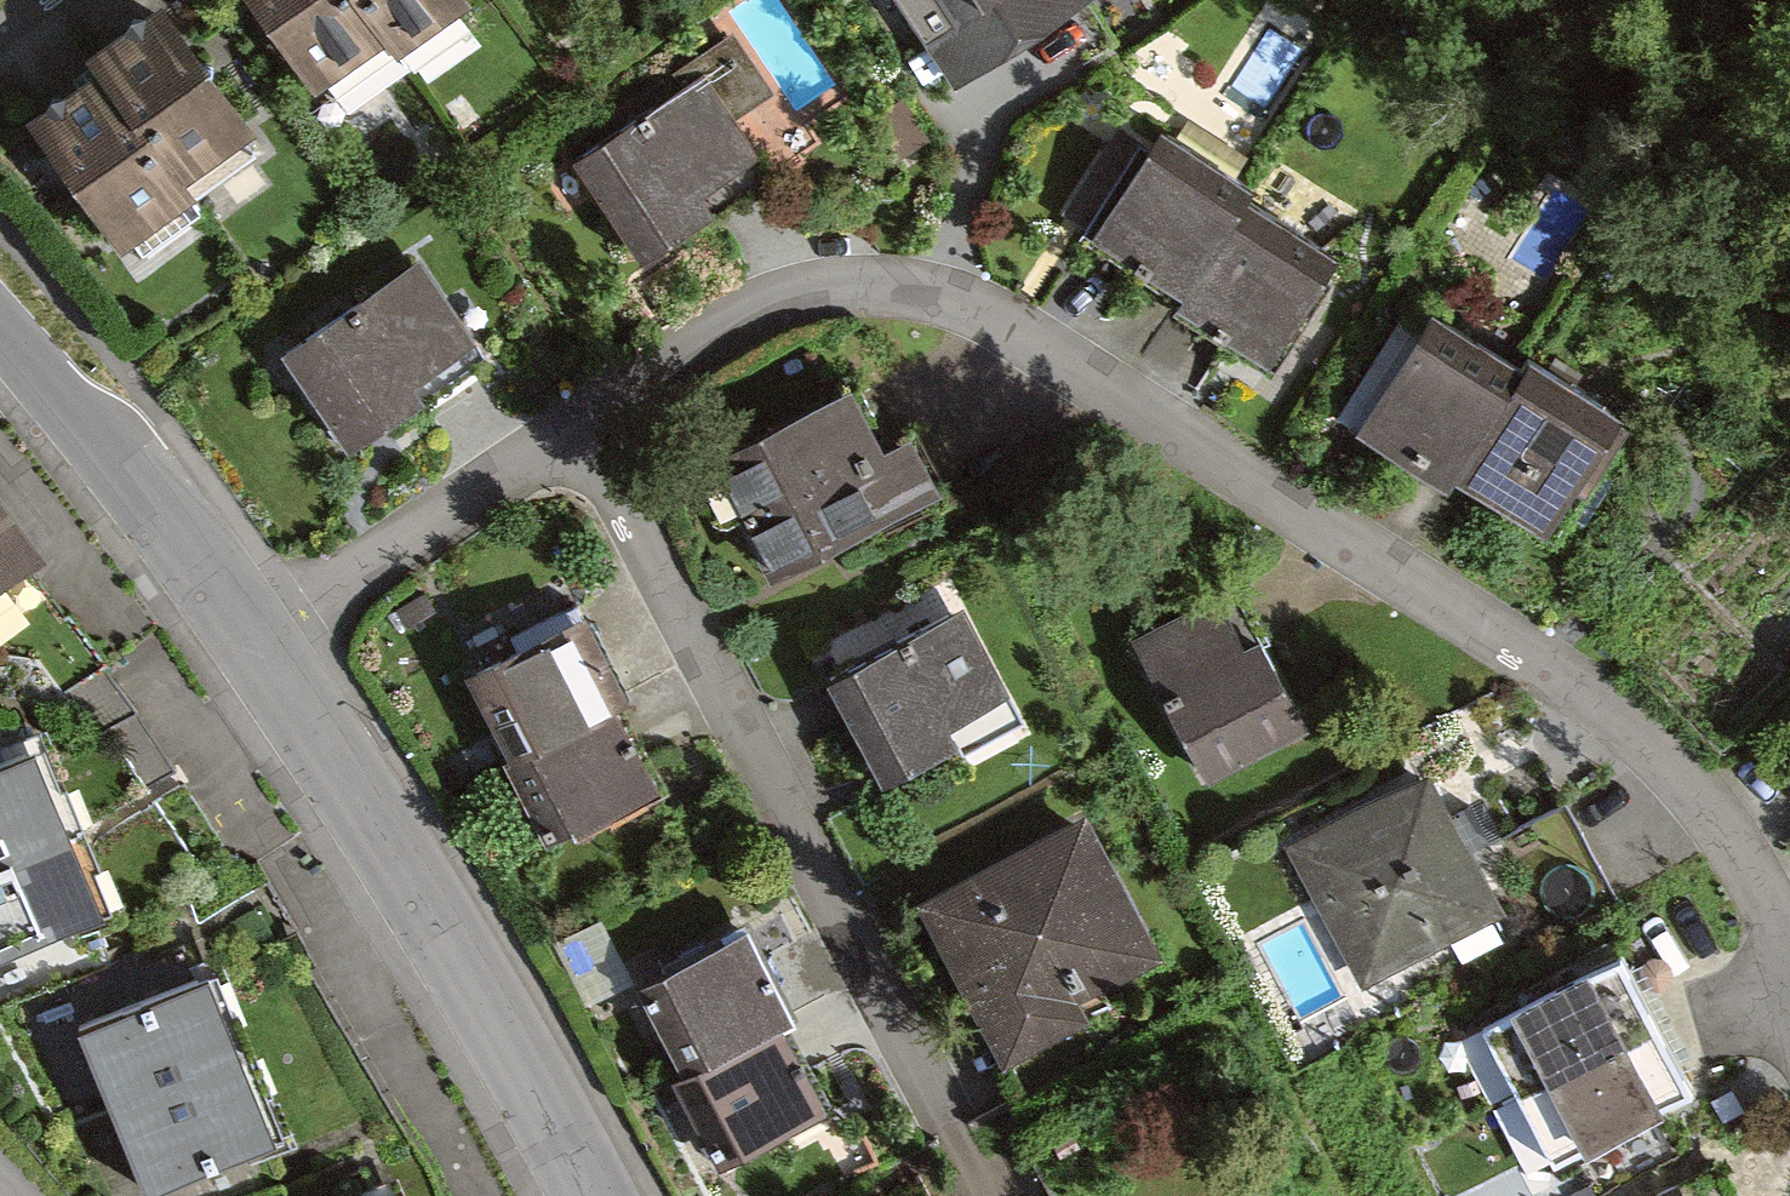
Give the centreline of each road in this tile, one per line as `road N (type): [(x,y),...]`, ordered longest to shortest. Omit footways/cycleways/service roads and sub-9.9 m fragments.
road 1 (residential): [(570,413),(794,281),(842,271),(950,294),(1557,668),(1683,777),(1755,878),(1789,980)]
road 2 (residential): [(570,413),(997,1195)]
road 3 (tertiary): [(593,1195),(250,624)]
road 4 (residential): [(250,624),(570,413)]
road 5 (tertiary): [(250,624),(0,336)]

